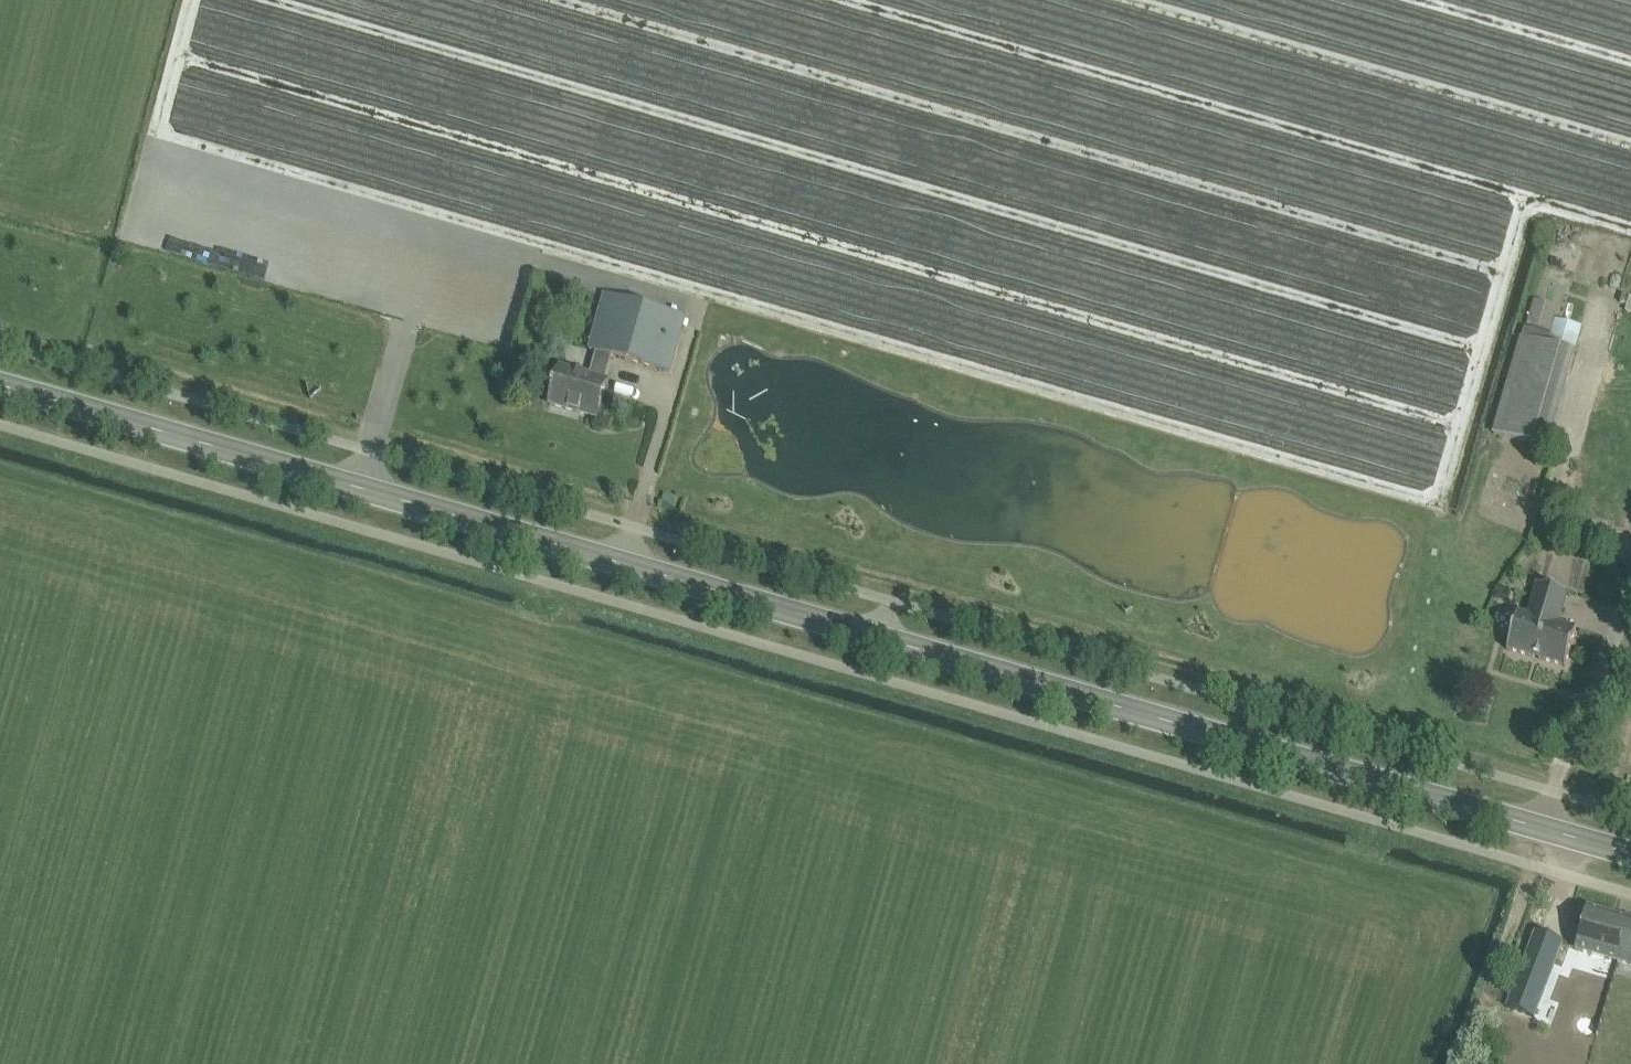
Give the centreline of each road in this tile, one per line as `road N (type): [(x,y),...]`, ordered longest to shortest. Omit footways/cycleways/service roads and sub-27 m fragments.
road 1 (secondary): [(1630,852),(0,384)]

